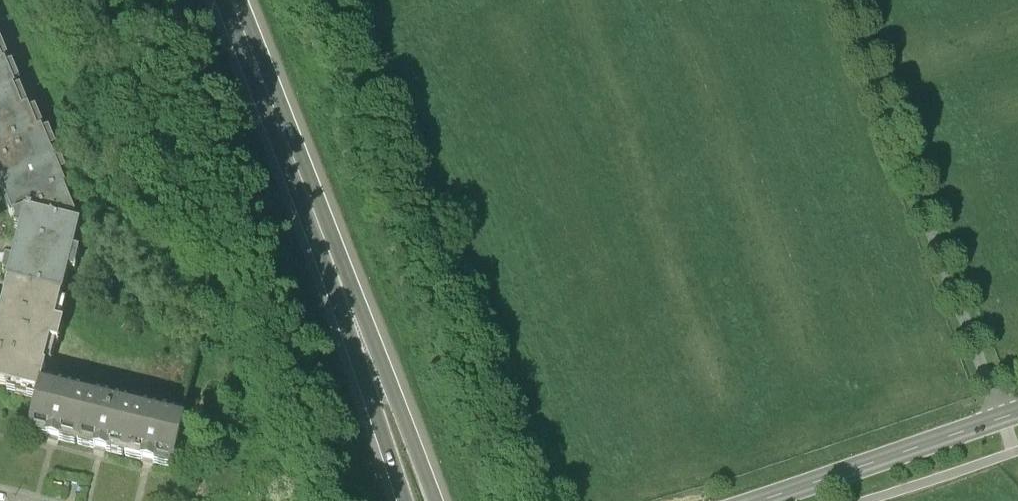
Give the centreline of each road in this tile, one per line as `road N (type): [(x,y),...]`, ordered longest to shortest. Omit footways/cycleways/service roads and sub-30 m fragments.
road 1 (primary): [(233,0),(343,280)]
road 2 (tertiary): [(1017,414),(766,500)]
road 3 (primary): [(437,500),(384,342),(343,280)]
road 4 (primary): [(343,280),(409,500)]

